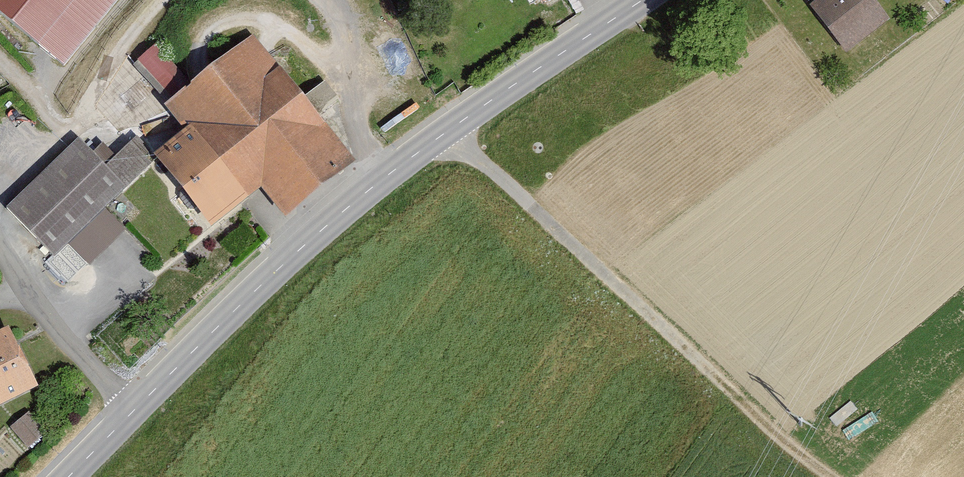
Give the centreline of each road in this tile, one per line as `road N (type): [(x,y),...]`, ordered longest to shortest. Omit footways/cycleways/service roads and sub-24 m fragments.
road 1 (secondary): [(131,418),(316,238),(444,134),(651,0)]
road 2 (track): [(444,134),(832,476)]
road 3 (residential): [(20,290),(131,418)]

